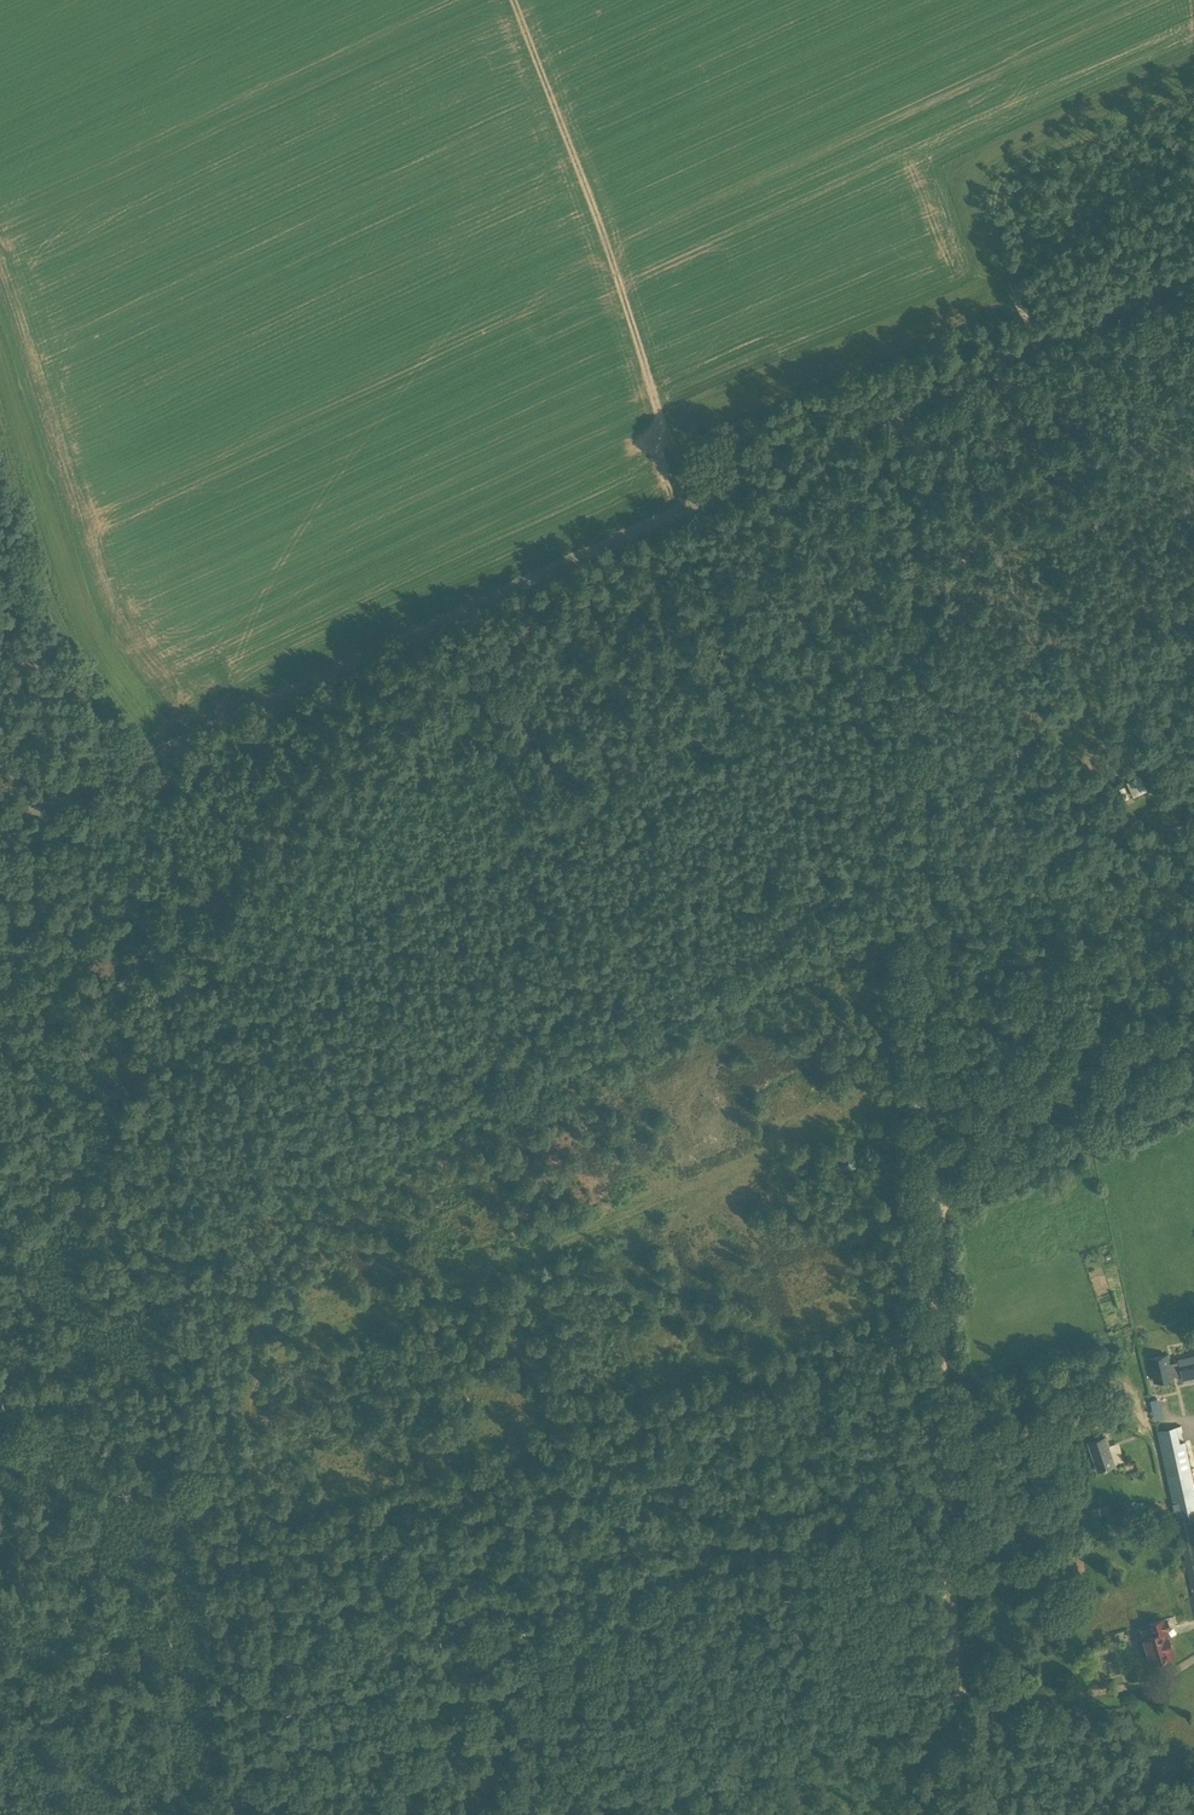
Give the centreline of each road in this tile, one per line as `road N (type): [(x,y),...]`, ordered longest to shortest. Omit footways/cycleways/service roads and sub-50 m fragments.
road 1 (unclassified): [(0,828),(913,403)]
road 2 (unclassified): [(913,403),(944,1291)]
road 3 (track): [(240,1814),(222,1581),(175,1228)]
road 4 (track): [(944,1291),(958,1682),(947,1705)]
road 5 (track): [(1193,86),(1009,169),(992,219),(1035,350)]
road 6 (track): [(947,1705),(580,1814)]
road 7 (track): [(0,423),(56,603),(99,668),(124,683),(156,756)]
road 8 (unclassified): [(913,403),(1193,275)]
road 9 (track): [(1193,1105),(941,1201)]
road 10 (track): [(926,814),(982,807),(1110,821)]

